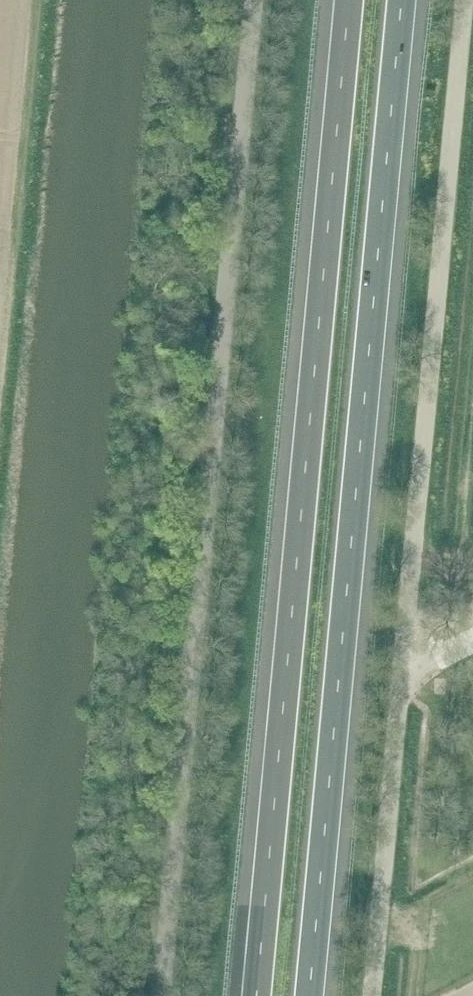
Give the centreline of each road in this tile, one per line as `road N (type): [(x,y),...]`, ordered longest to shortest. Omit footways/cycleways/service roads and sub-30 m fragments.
road 1 (unclassified): [(373,995),(468,0)]
road 2 (unclassified): [(157,995),(251,0)]
road 3 (motorway): [(310,995),(403,0)]
road 4 (motorway): [(349,0),(257,995)]

